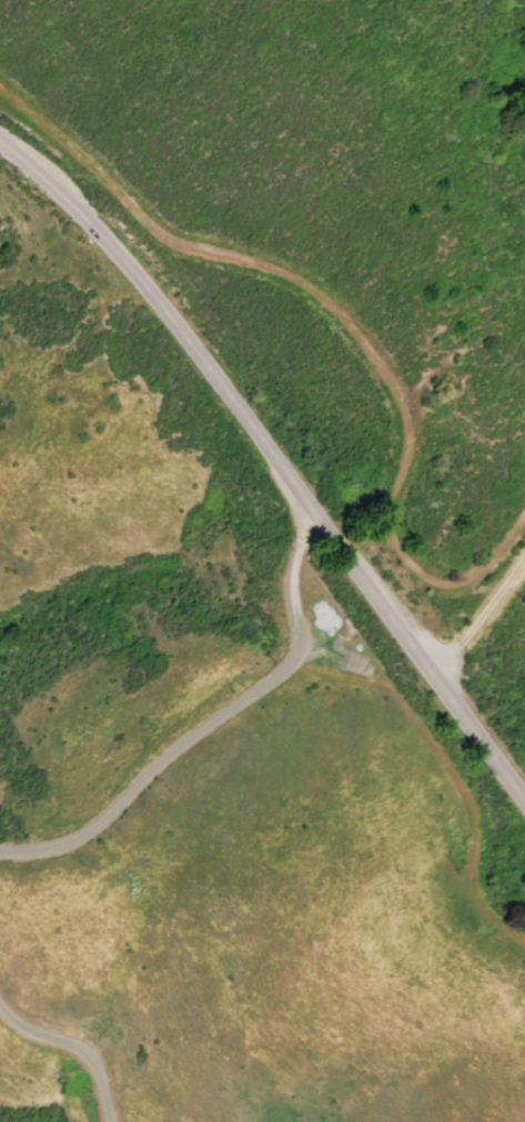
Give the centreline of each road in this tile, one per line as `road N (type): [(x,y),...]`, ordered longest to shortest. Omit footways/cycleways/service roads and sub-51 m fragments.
road 1 (track): [(524,505),(463,575),(435,577),(413,567),(386,519),(407,435),(403,404),(357,327),(284,266),(160,232),(0,78)]
road 2 (secondary): [(0,146),(140,282),(524,802)]
road 3 (residential): [(311,515),(291,583),(296,653),(85,833),(44,850),(0,854)]
road 4 (residential): [(0,1013),(91,1057),(107,1121)]
road 5 (track): [(425,669),(524,552)]

